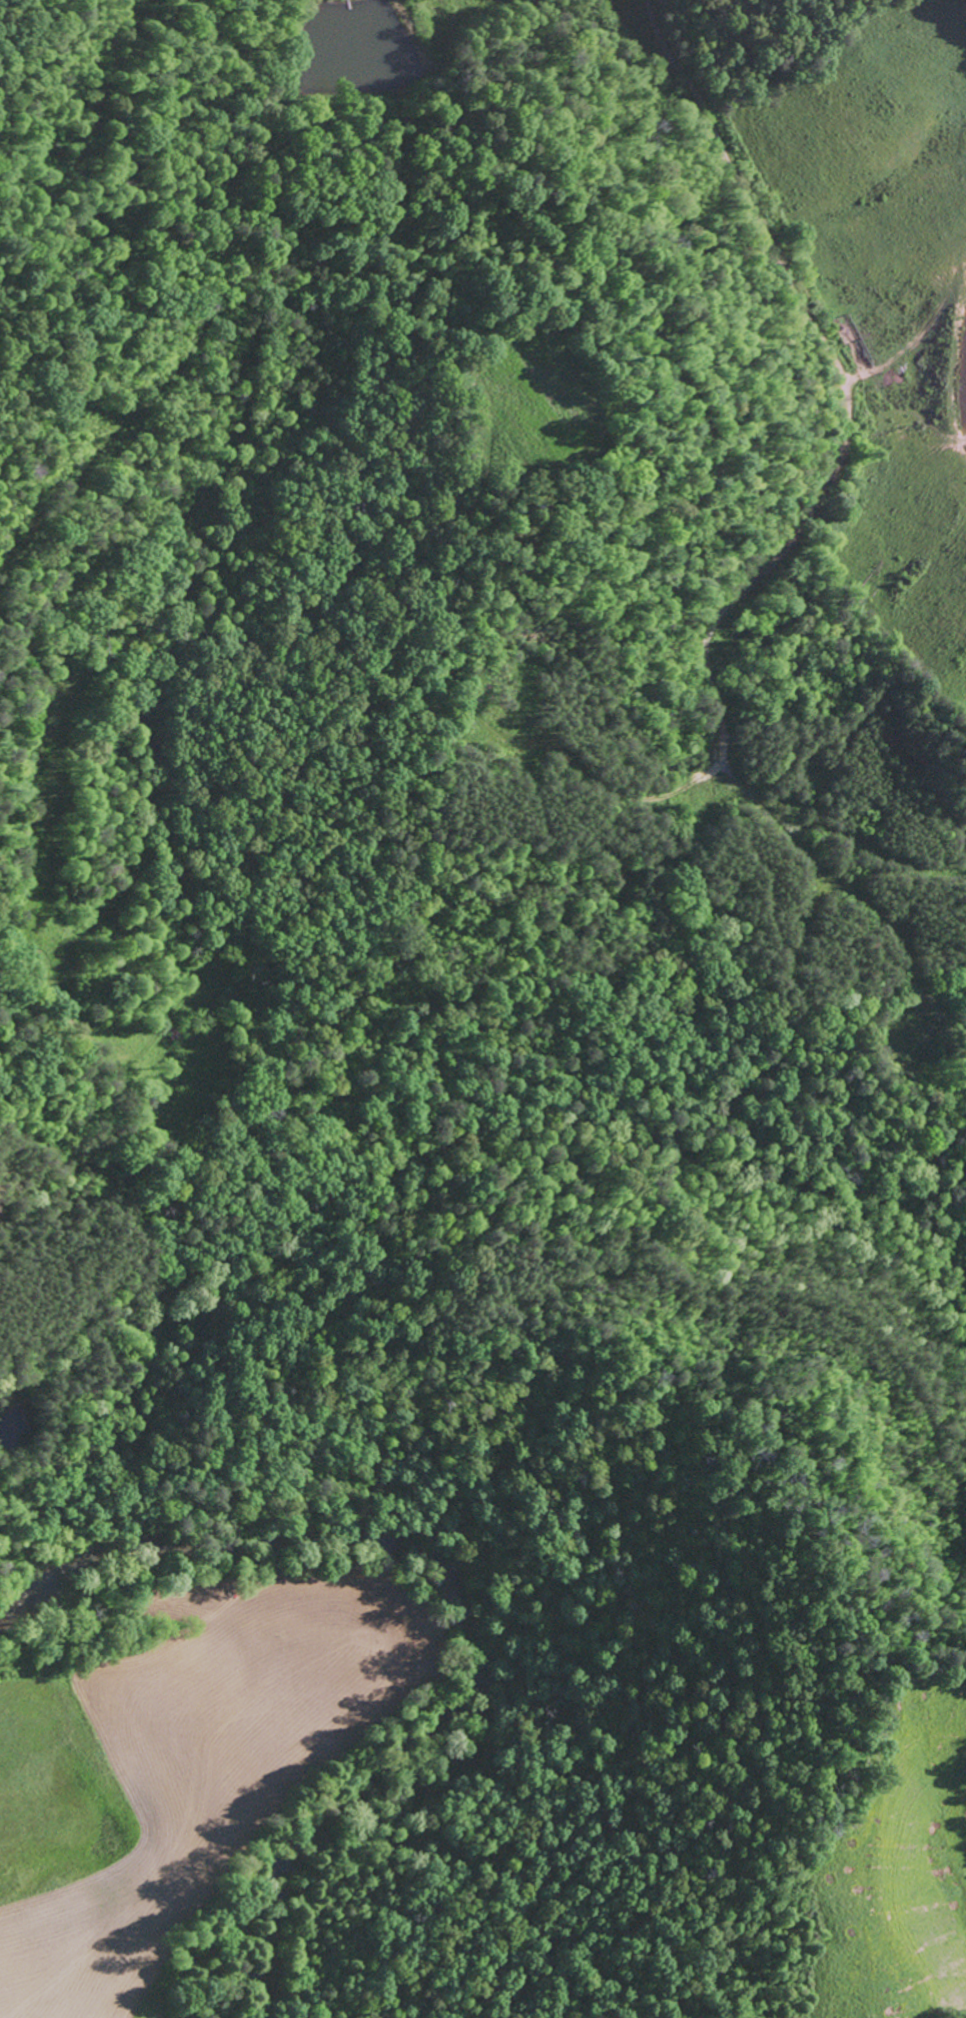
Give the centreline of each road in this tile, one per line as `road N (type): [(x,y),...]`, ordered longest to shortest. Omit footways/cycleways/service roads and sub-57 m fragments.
road 1 (residential): [(849,377),(769,253),(709,116),(655,40),(648,0)]

